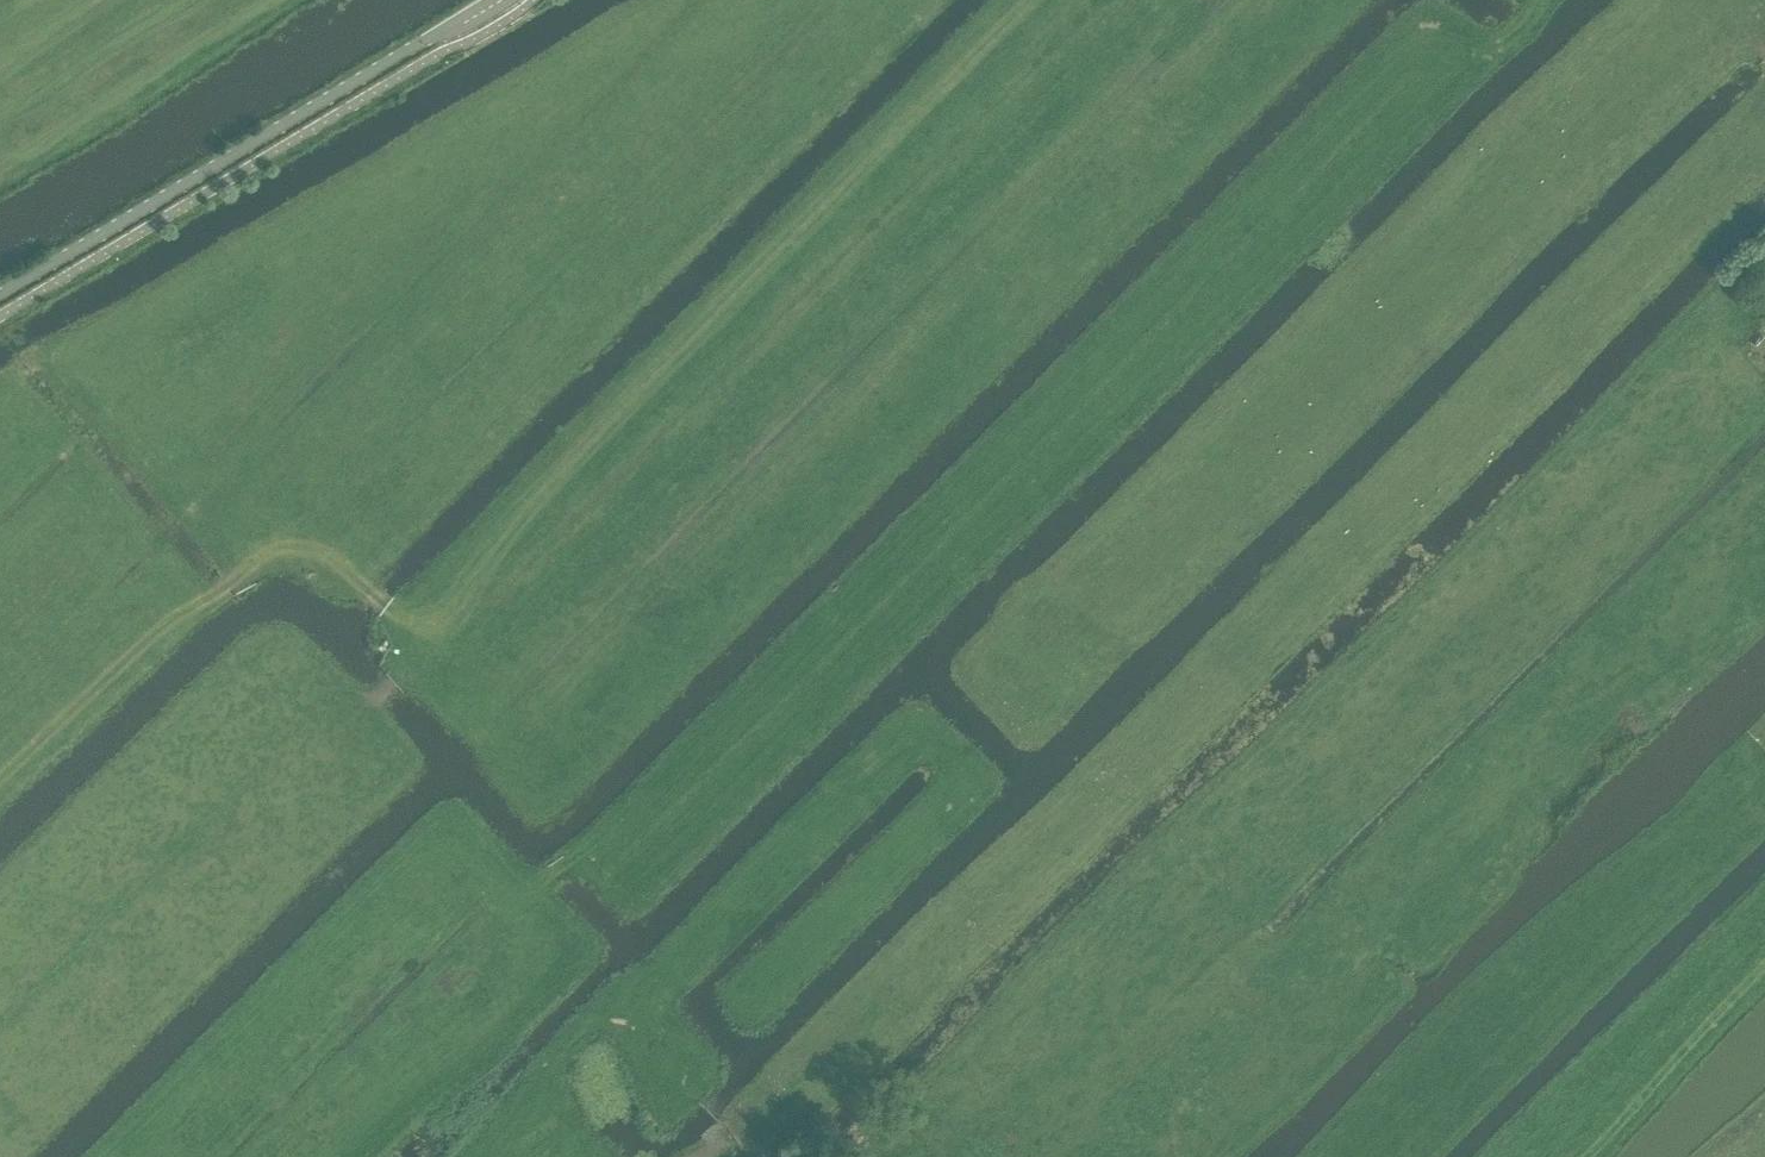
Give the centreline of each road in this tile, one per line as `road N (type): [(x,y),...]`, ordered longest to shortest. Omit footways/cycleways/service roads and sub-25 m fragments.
road 1 (tertiary): [(0,294),(497,0)]

